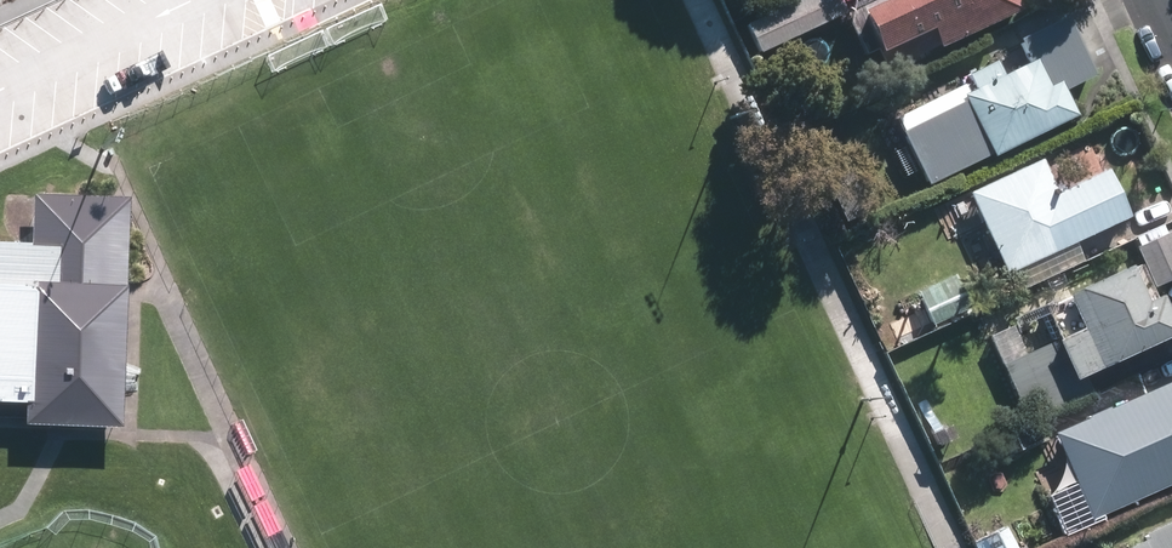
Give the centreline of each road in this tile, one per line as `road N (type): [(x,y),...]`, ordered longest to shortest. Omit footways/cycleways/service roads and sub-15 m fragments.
road 1 (motorway): [(545,0),(614,547)]
road 2 (motorway): [(482,547),(414,0)]

